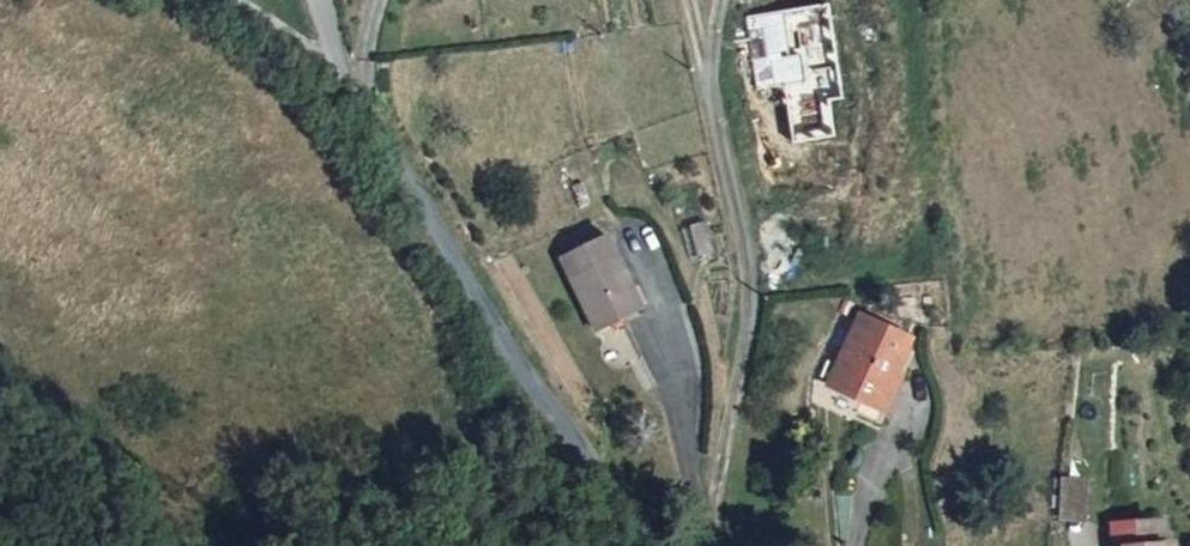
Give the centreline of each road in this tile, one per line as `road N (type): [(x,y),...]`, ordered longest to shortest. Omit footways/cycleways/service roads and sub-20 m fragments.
road 1 (unclassified): [(671,545),(551,411),(332,40),(323,0)]

